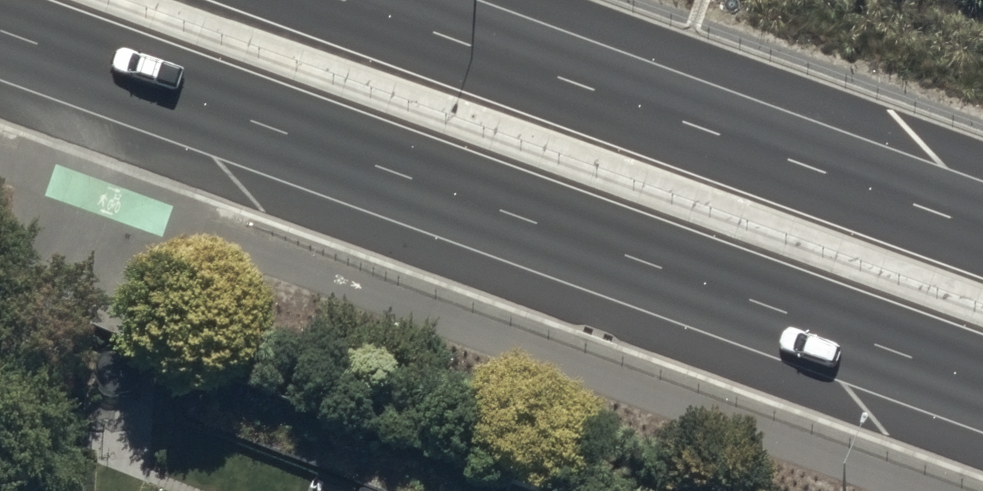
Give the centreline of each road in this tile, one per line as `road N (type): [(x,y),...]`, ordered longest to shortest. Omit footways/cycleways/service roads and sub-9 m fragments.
road 1 (trunk): [(982,377),(0,30)]
road 2 (trunk): [(363,0),(982,222)]

